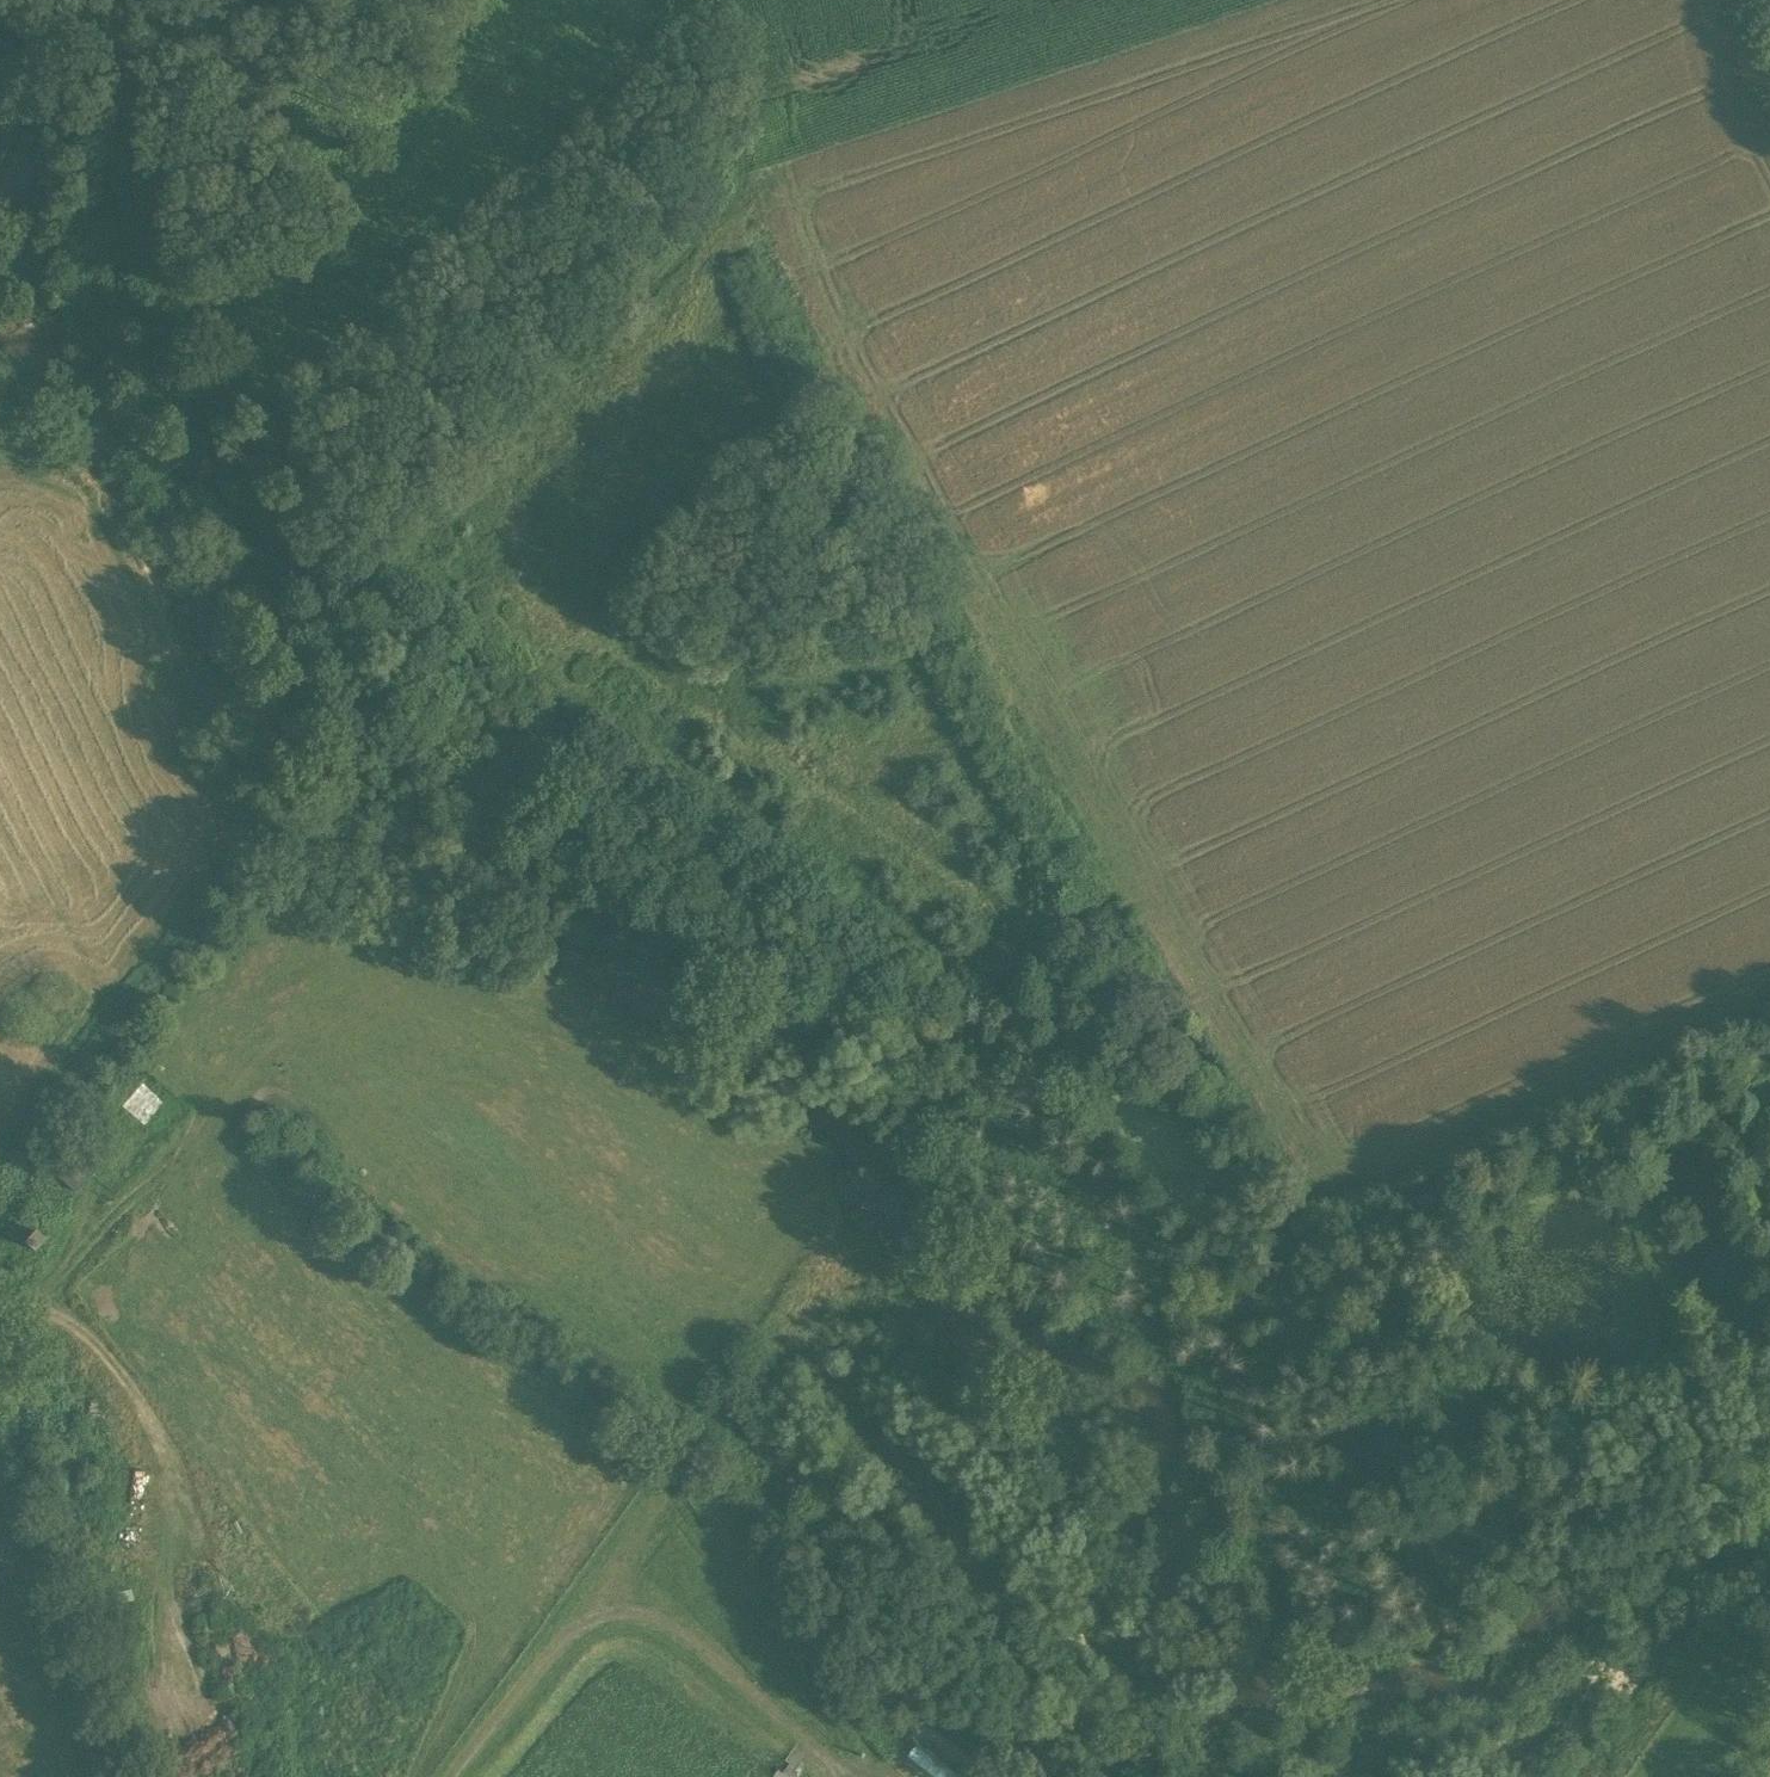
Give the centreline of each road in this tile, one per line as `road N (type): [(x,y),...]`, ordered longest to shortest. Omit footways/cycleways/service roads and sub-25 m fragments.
road 1 (track): [(238,1652),(208,1527),(135,1395),(72,1325),(47,1311),(0,1316)]

